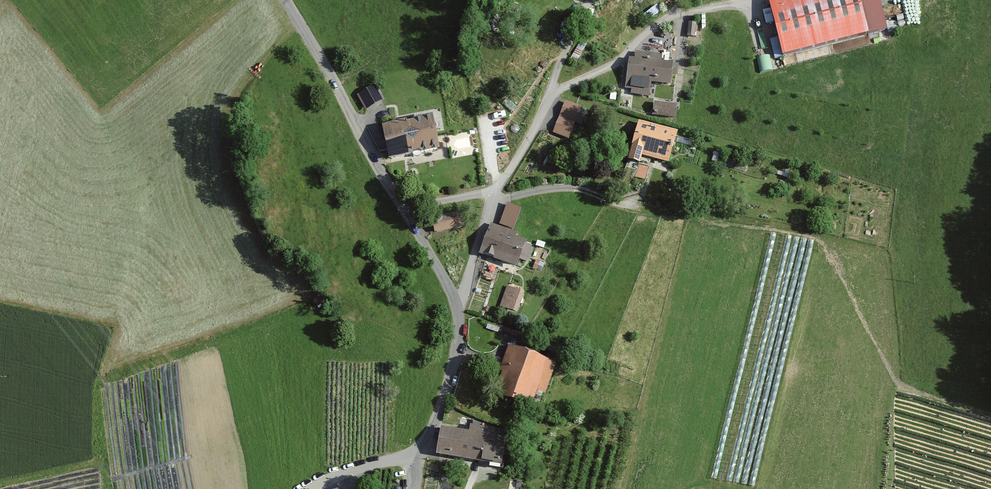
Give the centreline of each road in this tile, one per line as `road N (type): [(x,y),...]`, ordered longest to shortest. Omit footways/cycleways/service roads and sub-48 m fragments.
road 1 (residential): [(314,488),(419,452),(450,381),(457,315),(285,0)]

